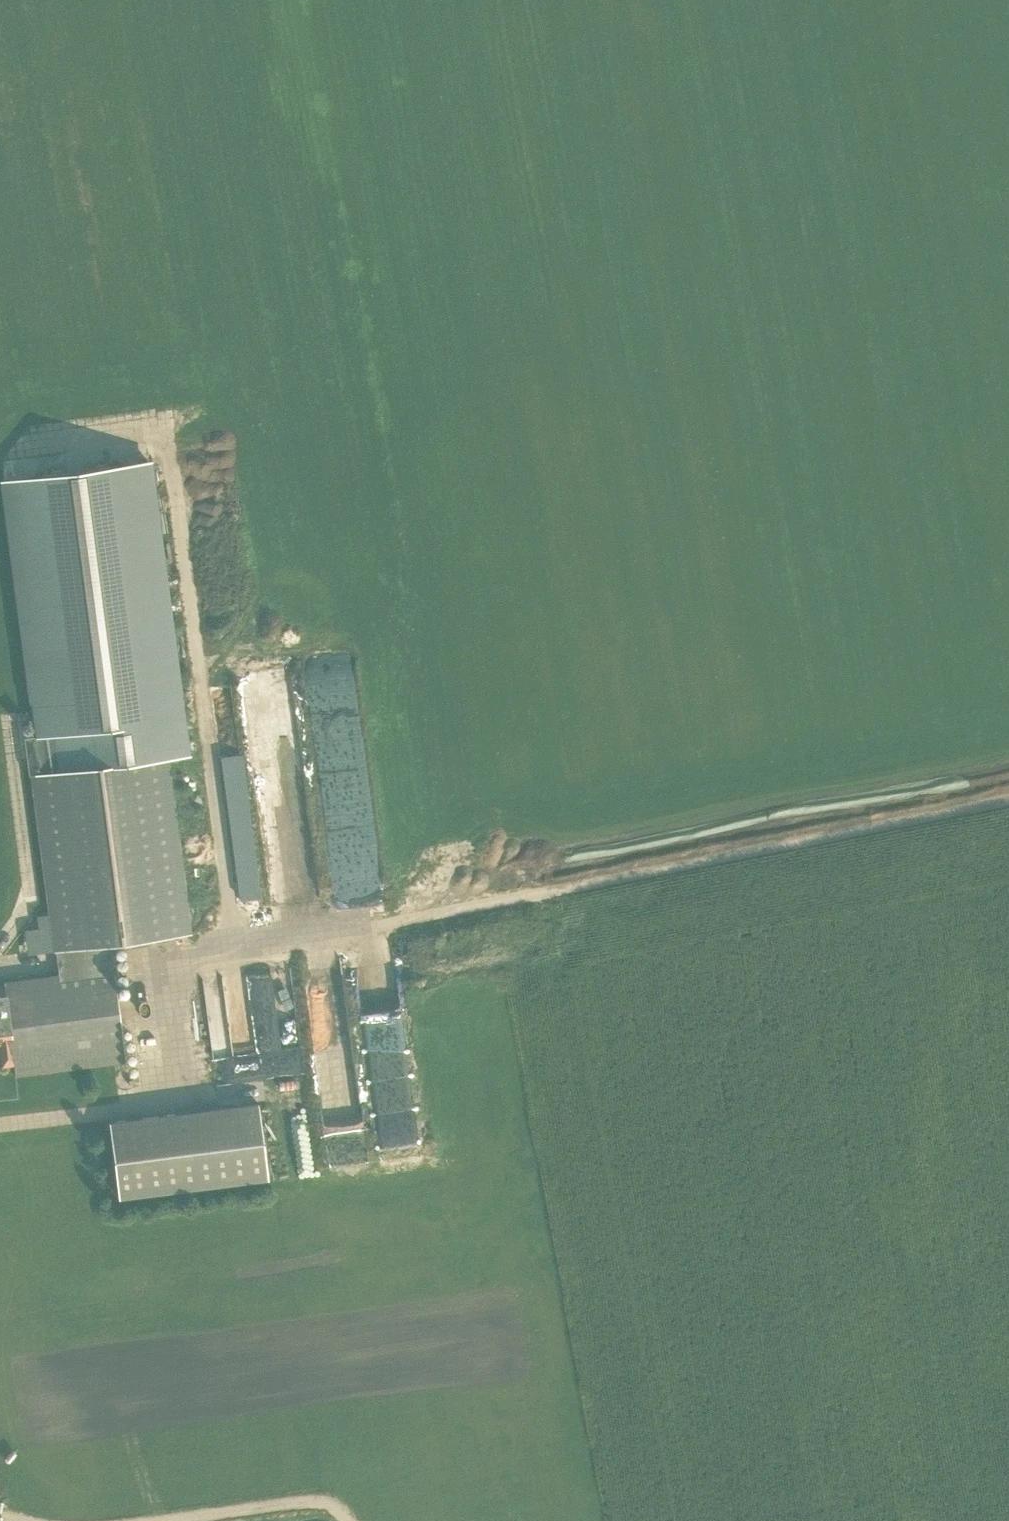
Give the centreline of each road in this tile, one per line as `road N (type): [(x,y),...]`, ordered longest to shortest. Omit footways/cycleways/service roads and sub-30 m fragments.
road 1 (residential): [(150,1520),(305,1502),(330,1505),(347,1520)]

